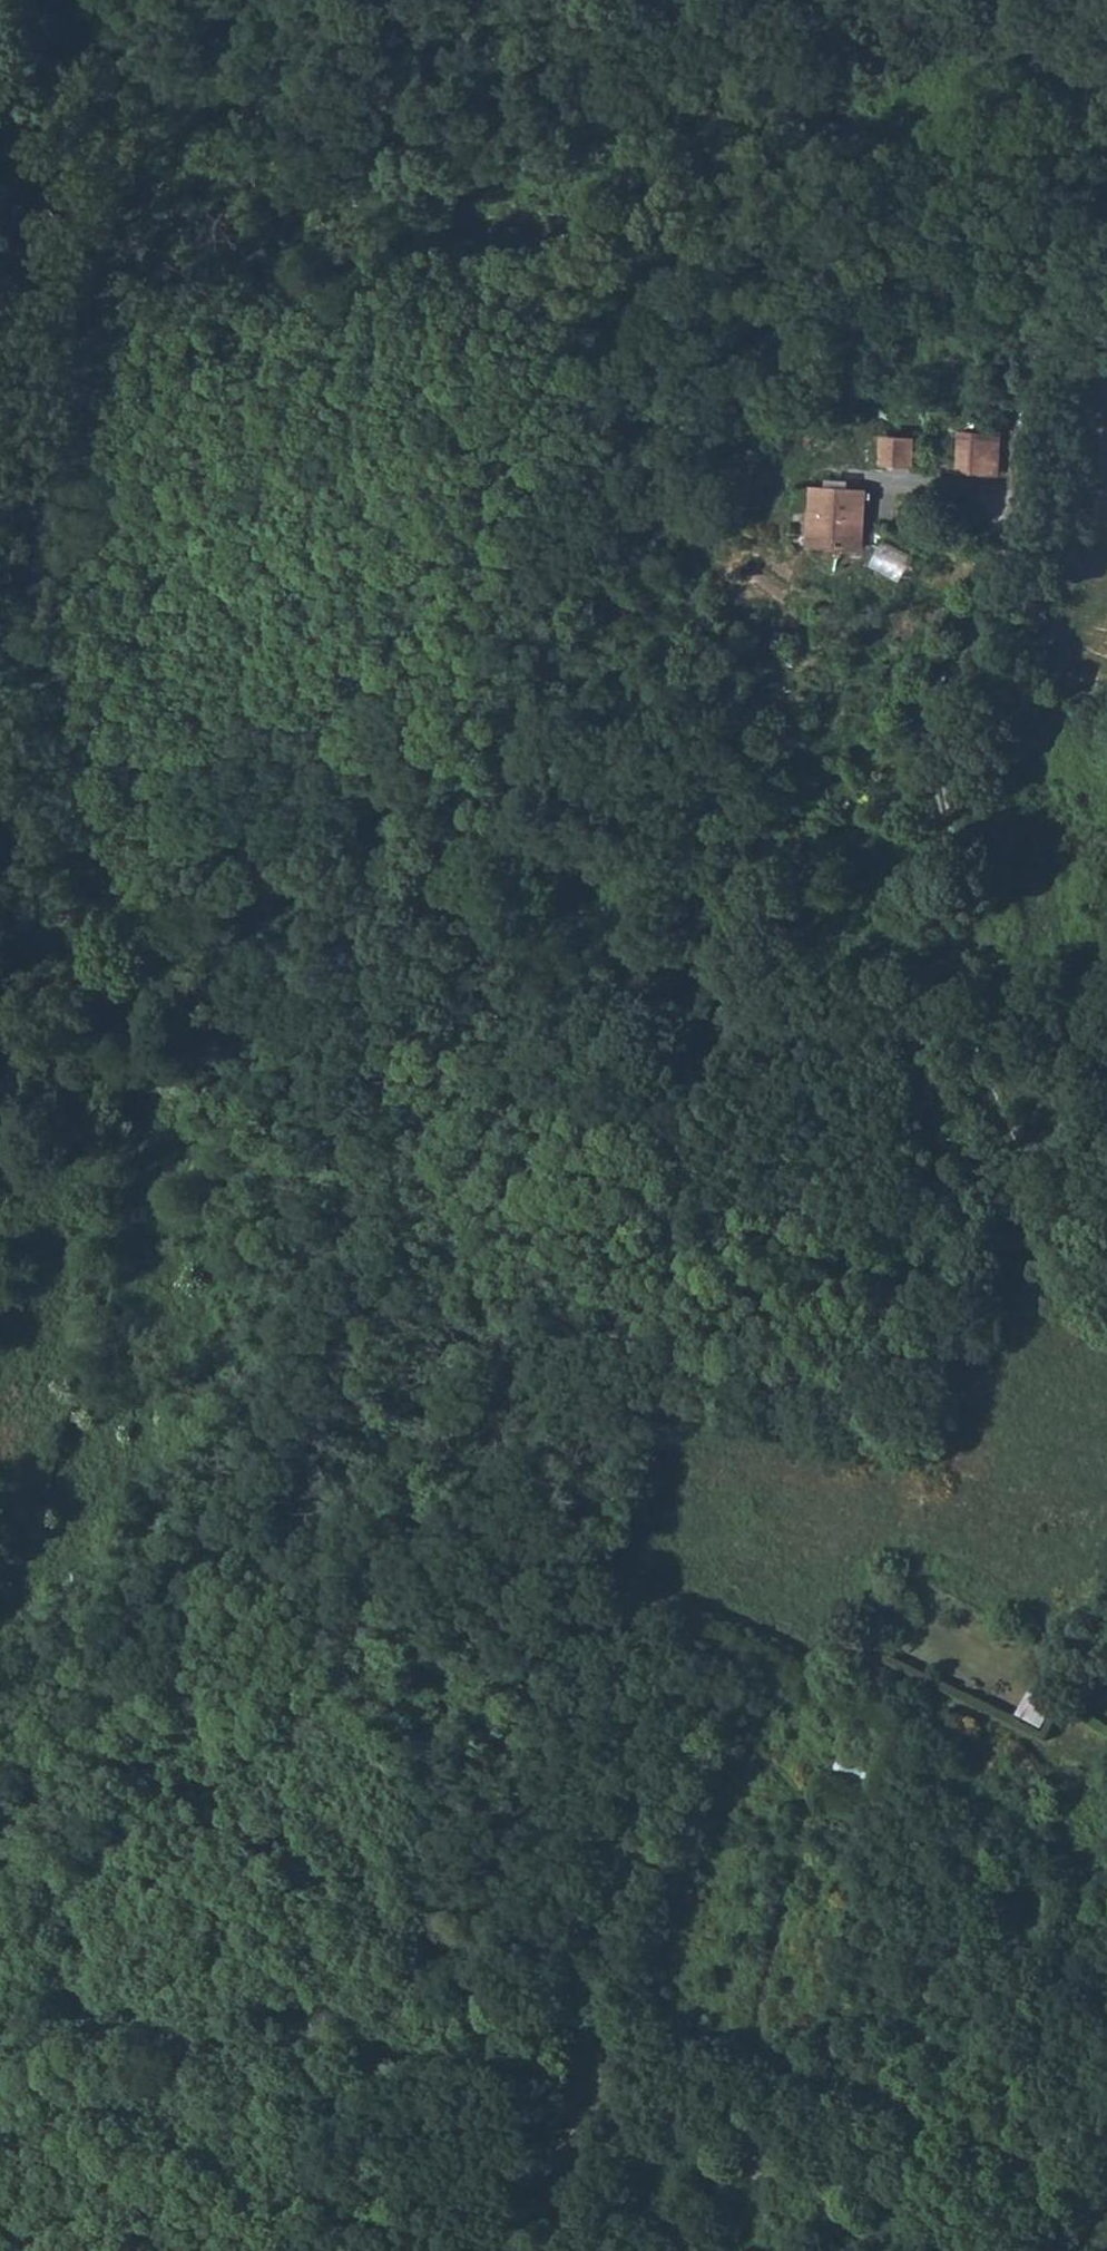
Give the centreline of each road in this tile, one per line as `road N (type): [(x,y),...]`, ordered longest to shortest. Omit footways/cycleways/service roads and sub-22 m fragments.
road 1 (track): [(1106,1248),(1017,1138),(971,1045),(955,954),(956,883),(930,728),(942,688),(971,640),(1008,508)]

